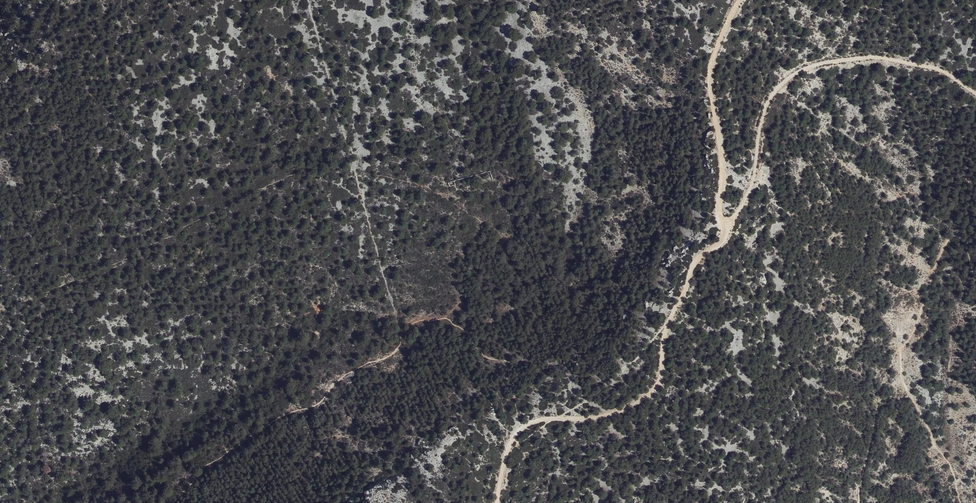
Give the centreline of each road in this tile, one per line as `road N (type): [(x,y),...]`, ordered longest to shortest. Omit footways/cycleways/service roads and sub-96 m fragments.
road 1 (track): [(741,0),(698,78),(718,241),(696,253),(677,281),(660,379),(617,413),(548,419),(519,431),(508,445),(504,502)]
road 2 (track): [(717,228),(742,202),(781,90),(806,68),(854,59),(913,61),(975,98)]

